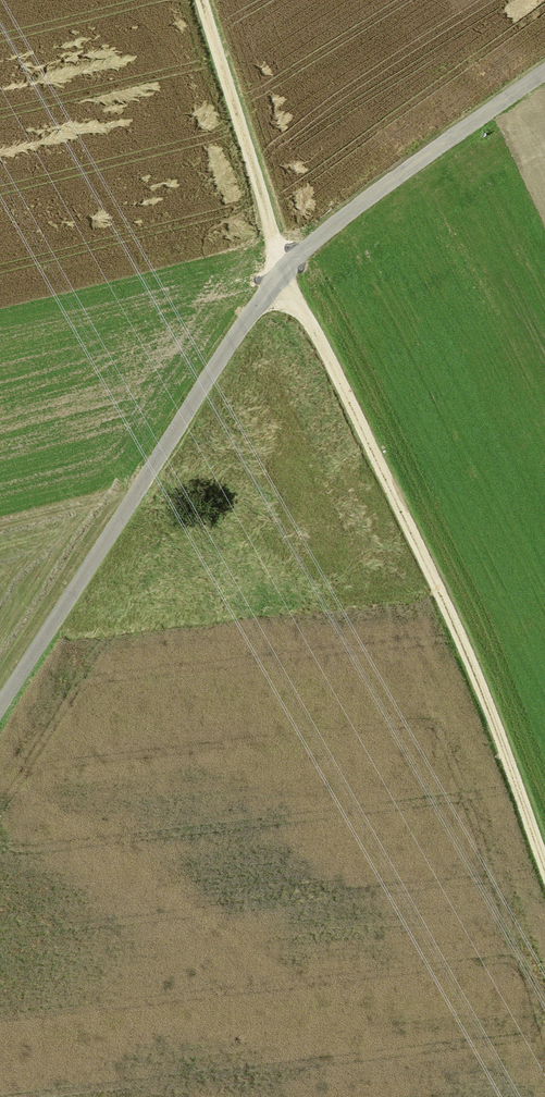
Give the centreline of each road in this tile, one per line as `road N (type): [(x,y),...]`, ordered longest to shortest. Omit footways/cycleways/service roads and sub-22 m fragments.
road 1 (track): [(544,864),(490,702),(438,581),(283,279),(203,0)]
road 2 (unclassified): [(0,710),(265,298),(300,260),(544,74)]

